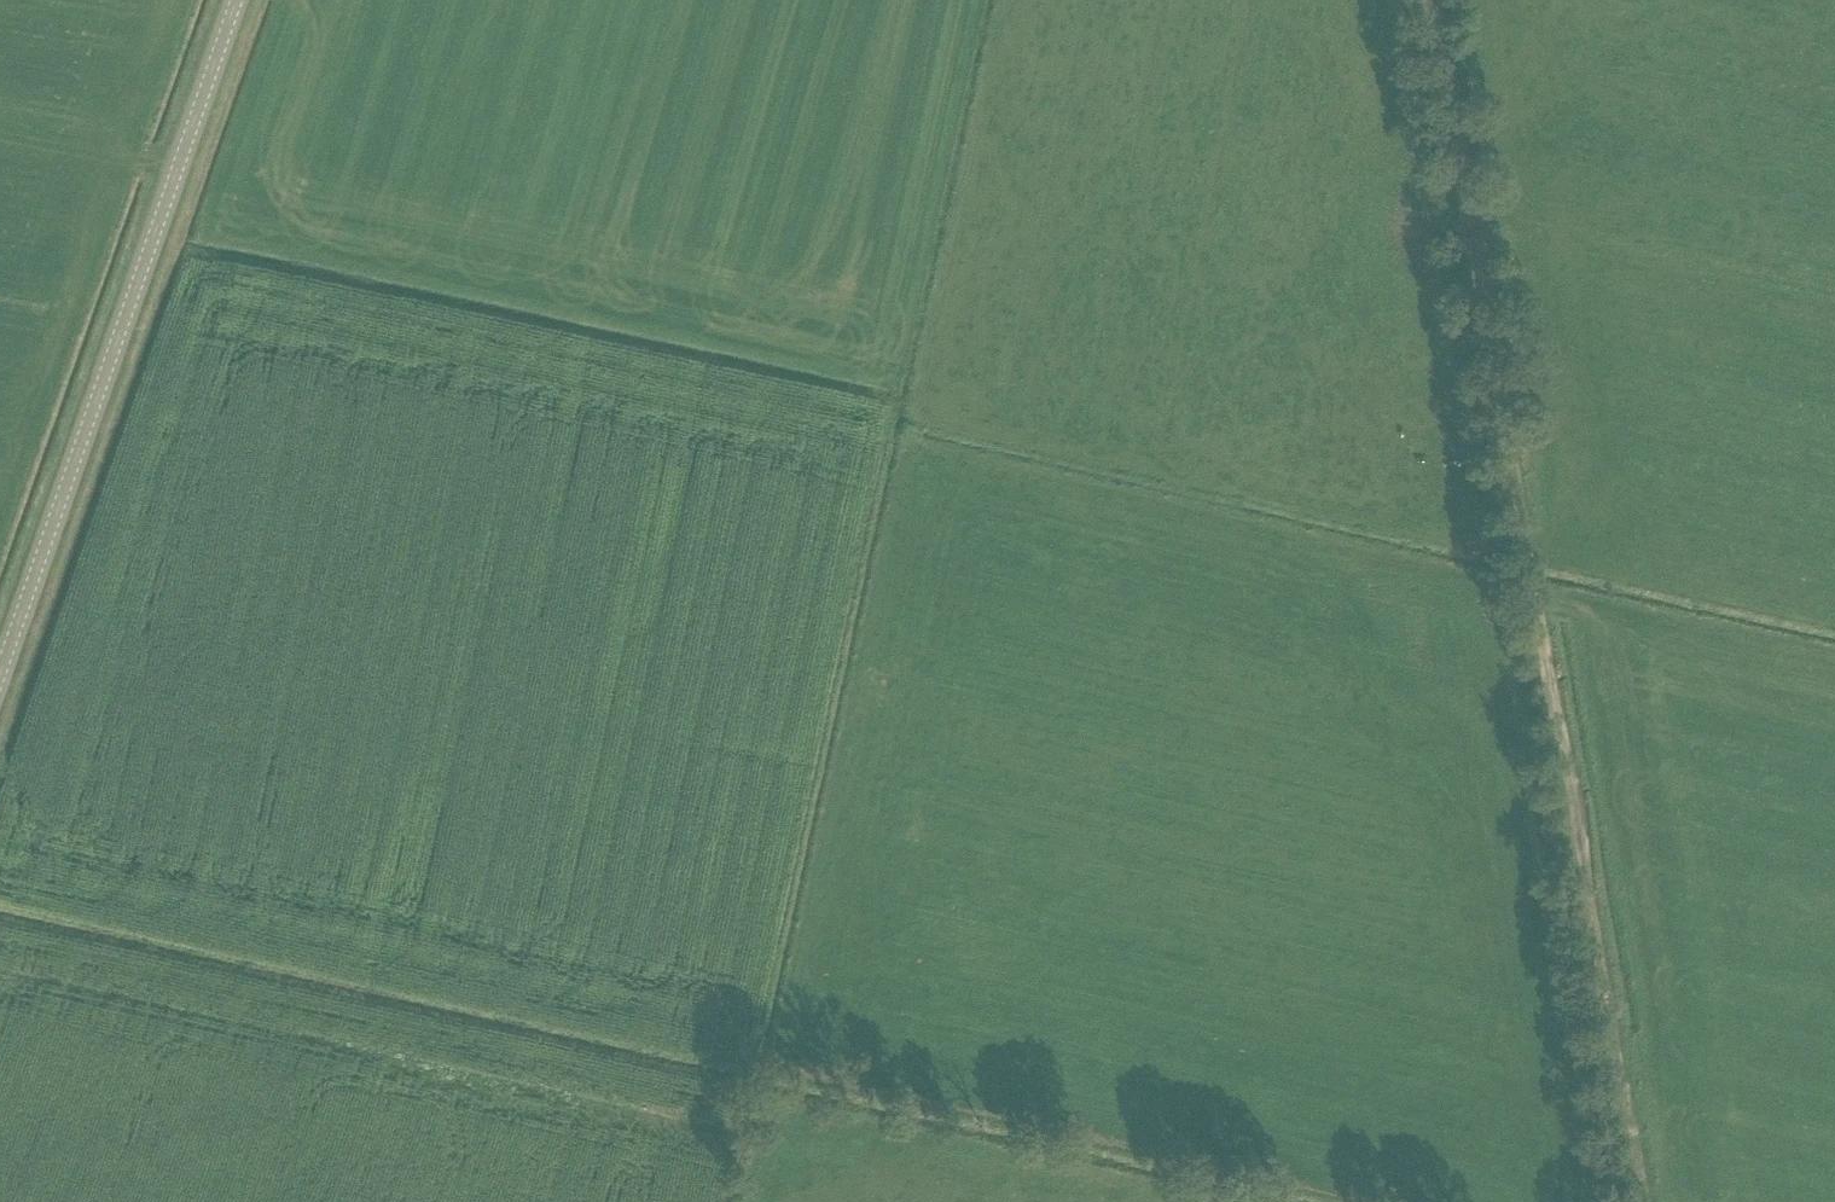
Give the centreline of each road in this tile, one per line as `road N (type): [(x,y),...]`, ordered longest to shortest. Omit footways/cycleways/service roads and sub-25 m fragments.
road 1 (track): [(1431,0),(1614,1034),(1651,1201)]
road 2 (unclassified): [(0,672),(236,0)]

